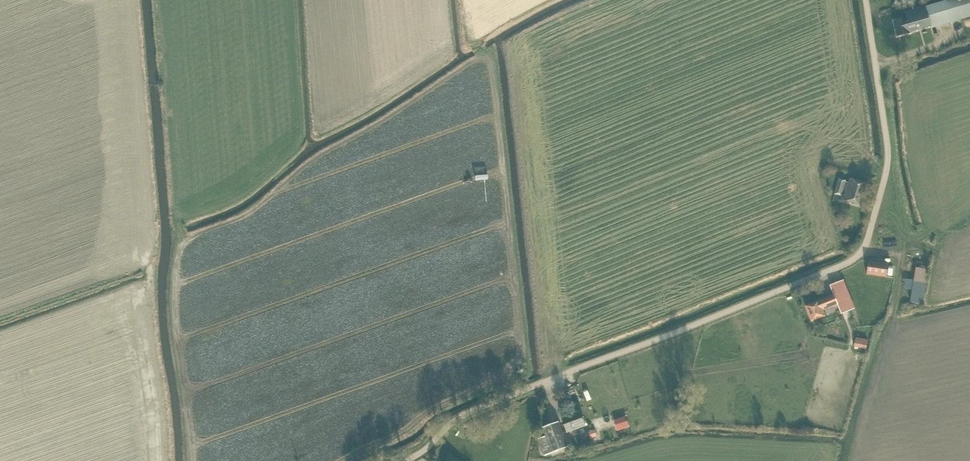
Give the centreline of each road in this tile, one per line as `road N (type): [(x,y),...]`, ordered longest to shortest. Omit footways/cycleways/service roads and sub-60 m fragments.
road 1 (unclassified): [(434,449),(459,424),(855,263),(888,152),(866,0)]

